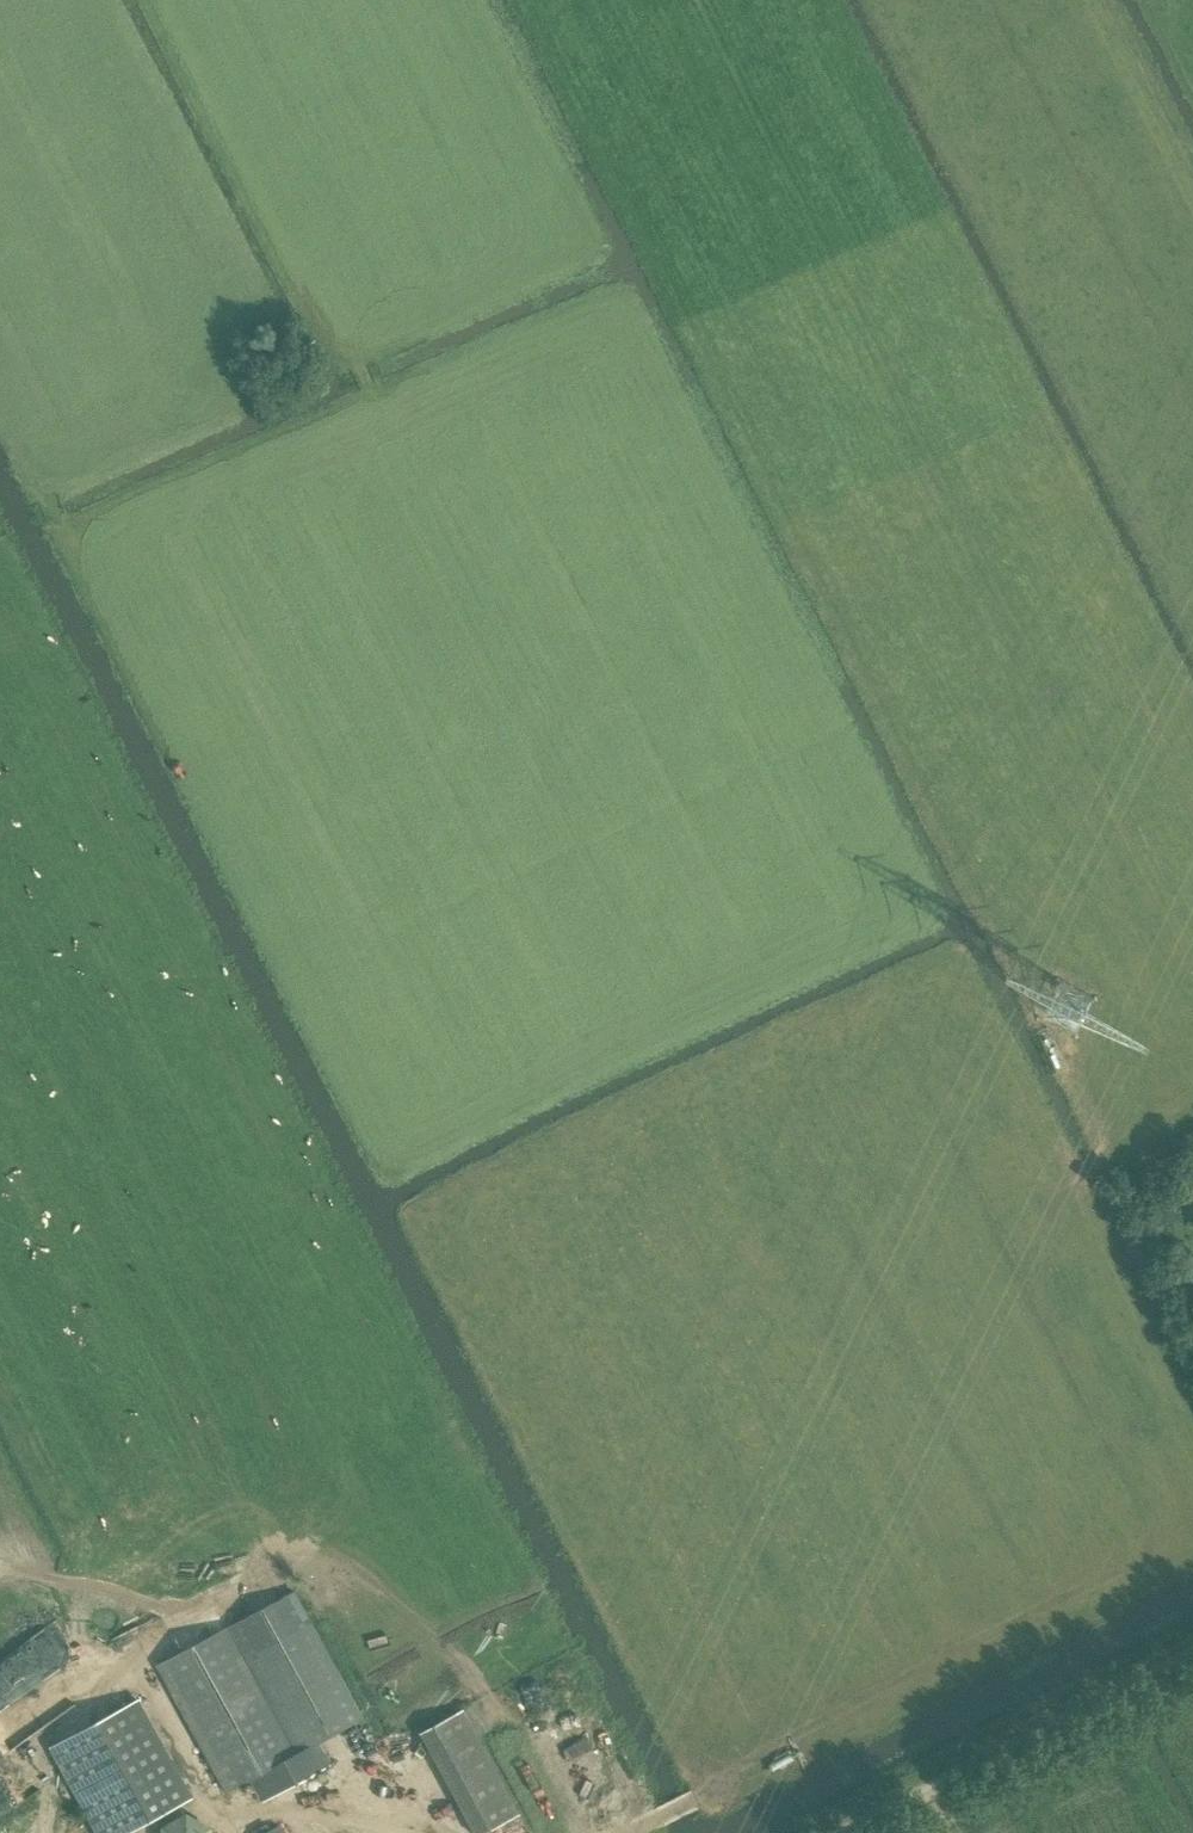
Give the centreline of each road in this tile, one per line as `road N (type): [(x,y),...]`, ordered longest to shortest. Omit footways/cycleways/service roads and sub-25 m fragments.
road 1 (unclassified): [(842,1832),(1192,1654)]

